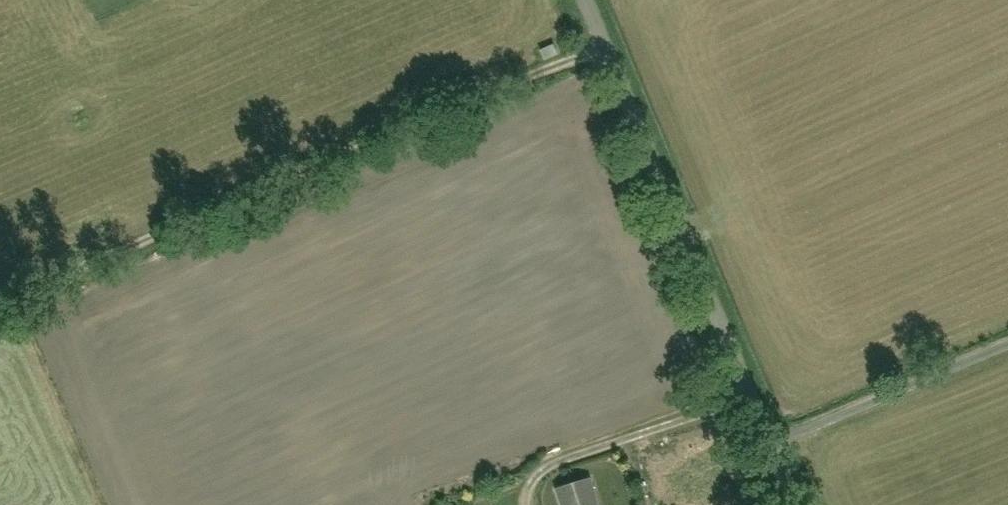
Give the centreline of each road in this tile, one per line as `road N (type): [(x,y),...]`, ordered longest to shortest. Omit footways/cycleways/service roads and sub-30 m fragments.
road 1 (unclassified): [(796,504),(586,0)]

